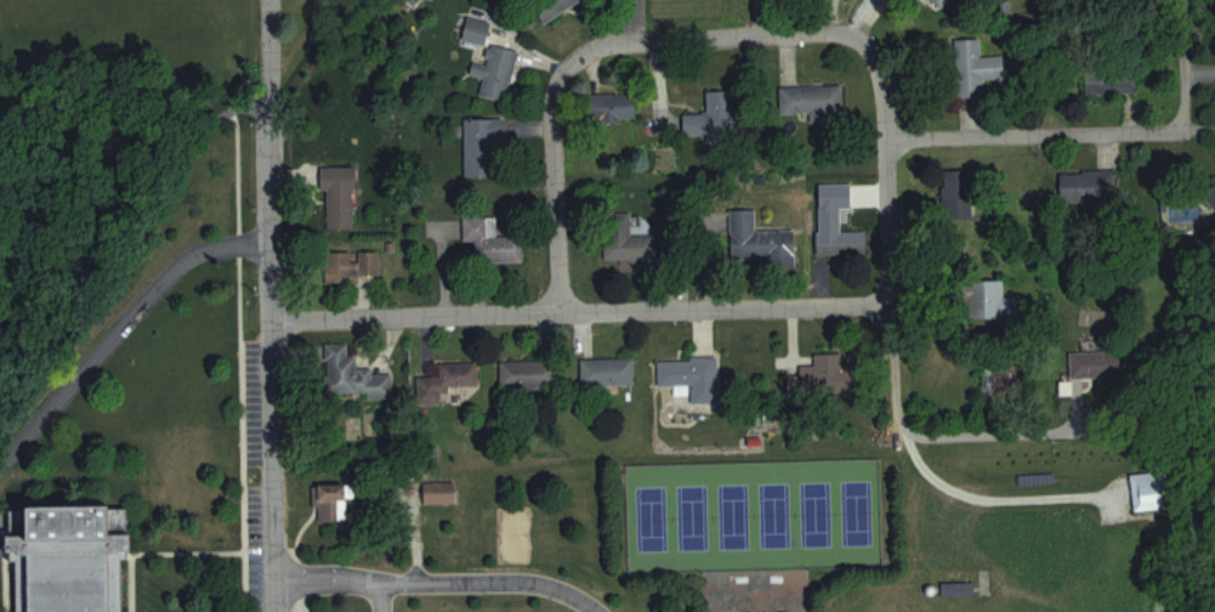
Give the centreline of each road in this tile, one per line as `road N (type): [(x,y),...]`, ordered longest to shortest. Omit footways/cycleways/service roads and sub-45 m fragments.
road 1 (residential): [(272,321),(886,301)]
road 2 (residential): [(276,611),(269,0)]
road 3 (residential): [(824,40),(855,53),(875,81),(884,123),(890,364),(898,392)]
road 4 (residential): [(557,314),(552,101),(568,72),(634,44)]
road 5 (residential): [(1188,137),(884,141)]
road 6 (residential): [(1083,408),(987,442),(939,440),(908,432),(898,392)]
road 7 (residential): [(634,44),(824,40)]
road 8 (residential): [(1188,137),(1183,0)]

